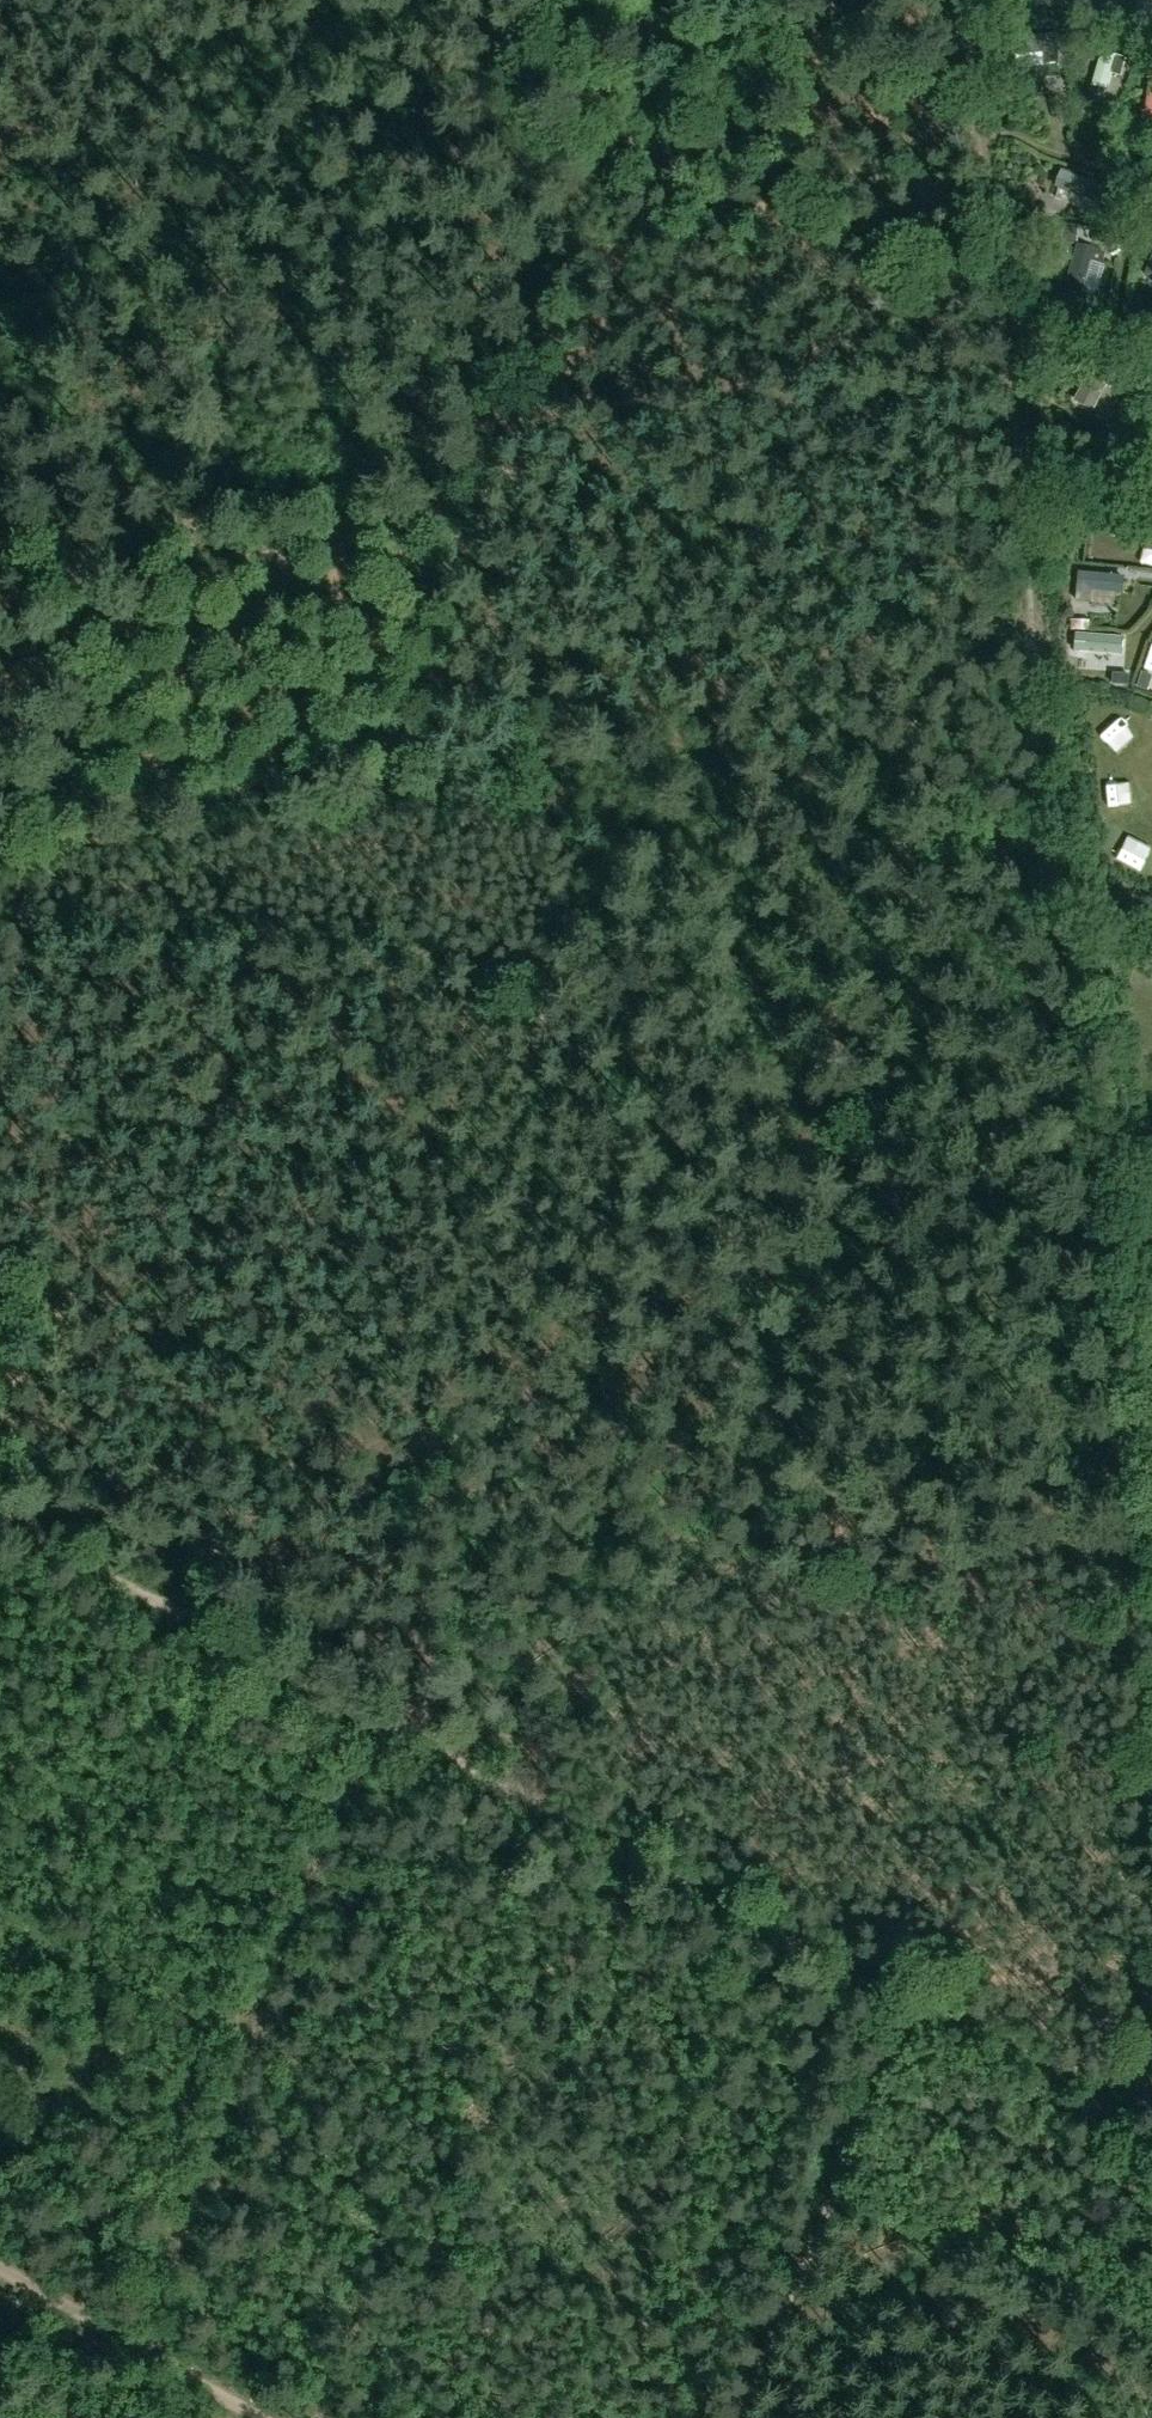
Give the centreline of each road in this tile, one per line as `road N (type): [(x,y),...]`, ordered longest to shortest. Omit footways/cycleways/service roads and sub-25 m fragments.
road 1 (track): [(963,0),(1151,1808)]
road 2 (track): [(905,2001),(0,1519)]
road 3 (track): [(735,2417),(905,2001),(1090,2085),(1130,2083)]
road 4 (track): [(252,2417),(0,2271)]

